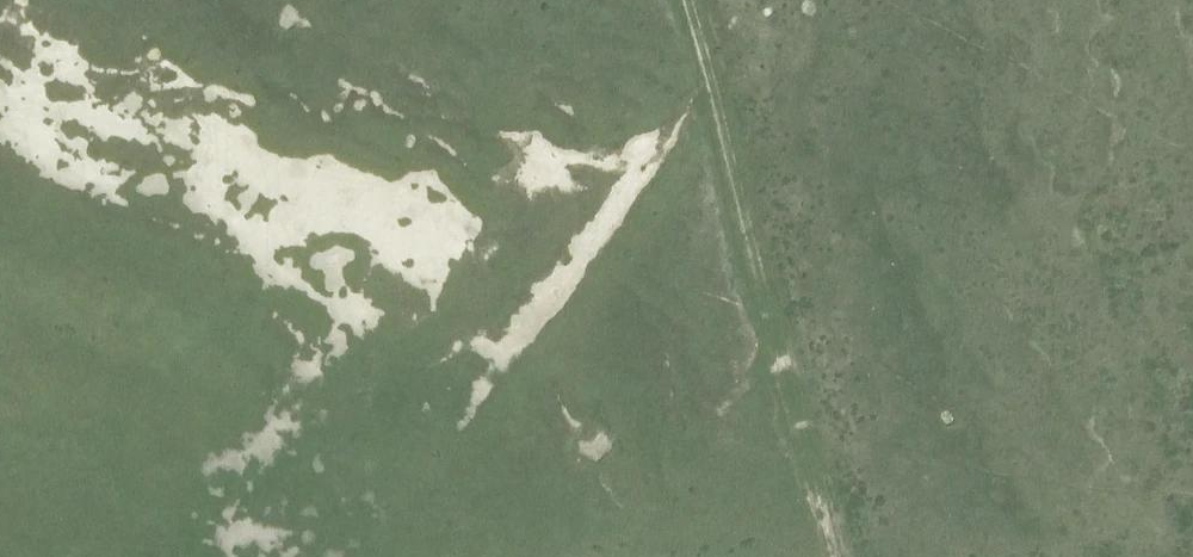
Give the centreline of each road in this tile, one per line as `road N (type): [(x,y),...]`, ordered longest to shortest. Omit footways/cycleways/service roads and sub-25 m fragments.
road 1 (track): [(840,556),(694,0)]

